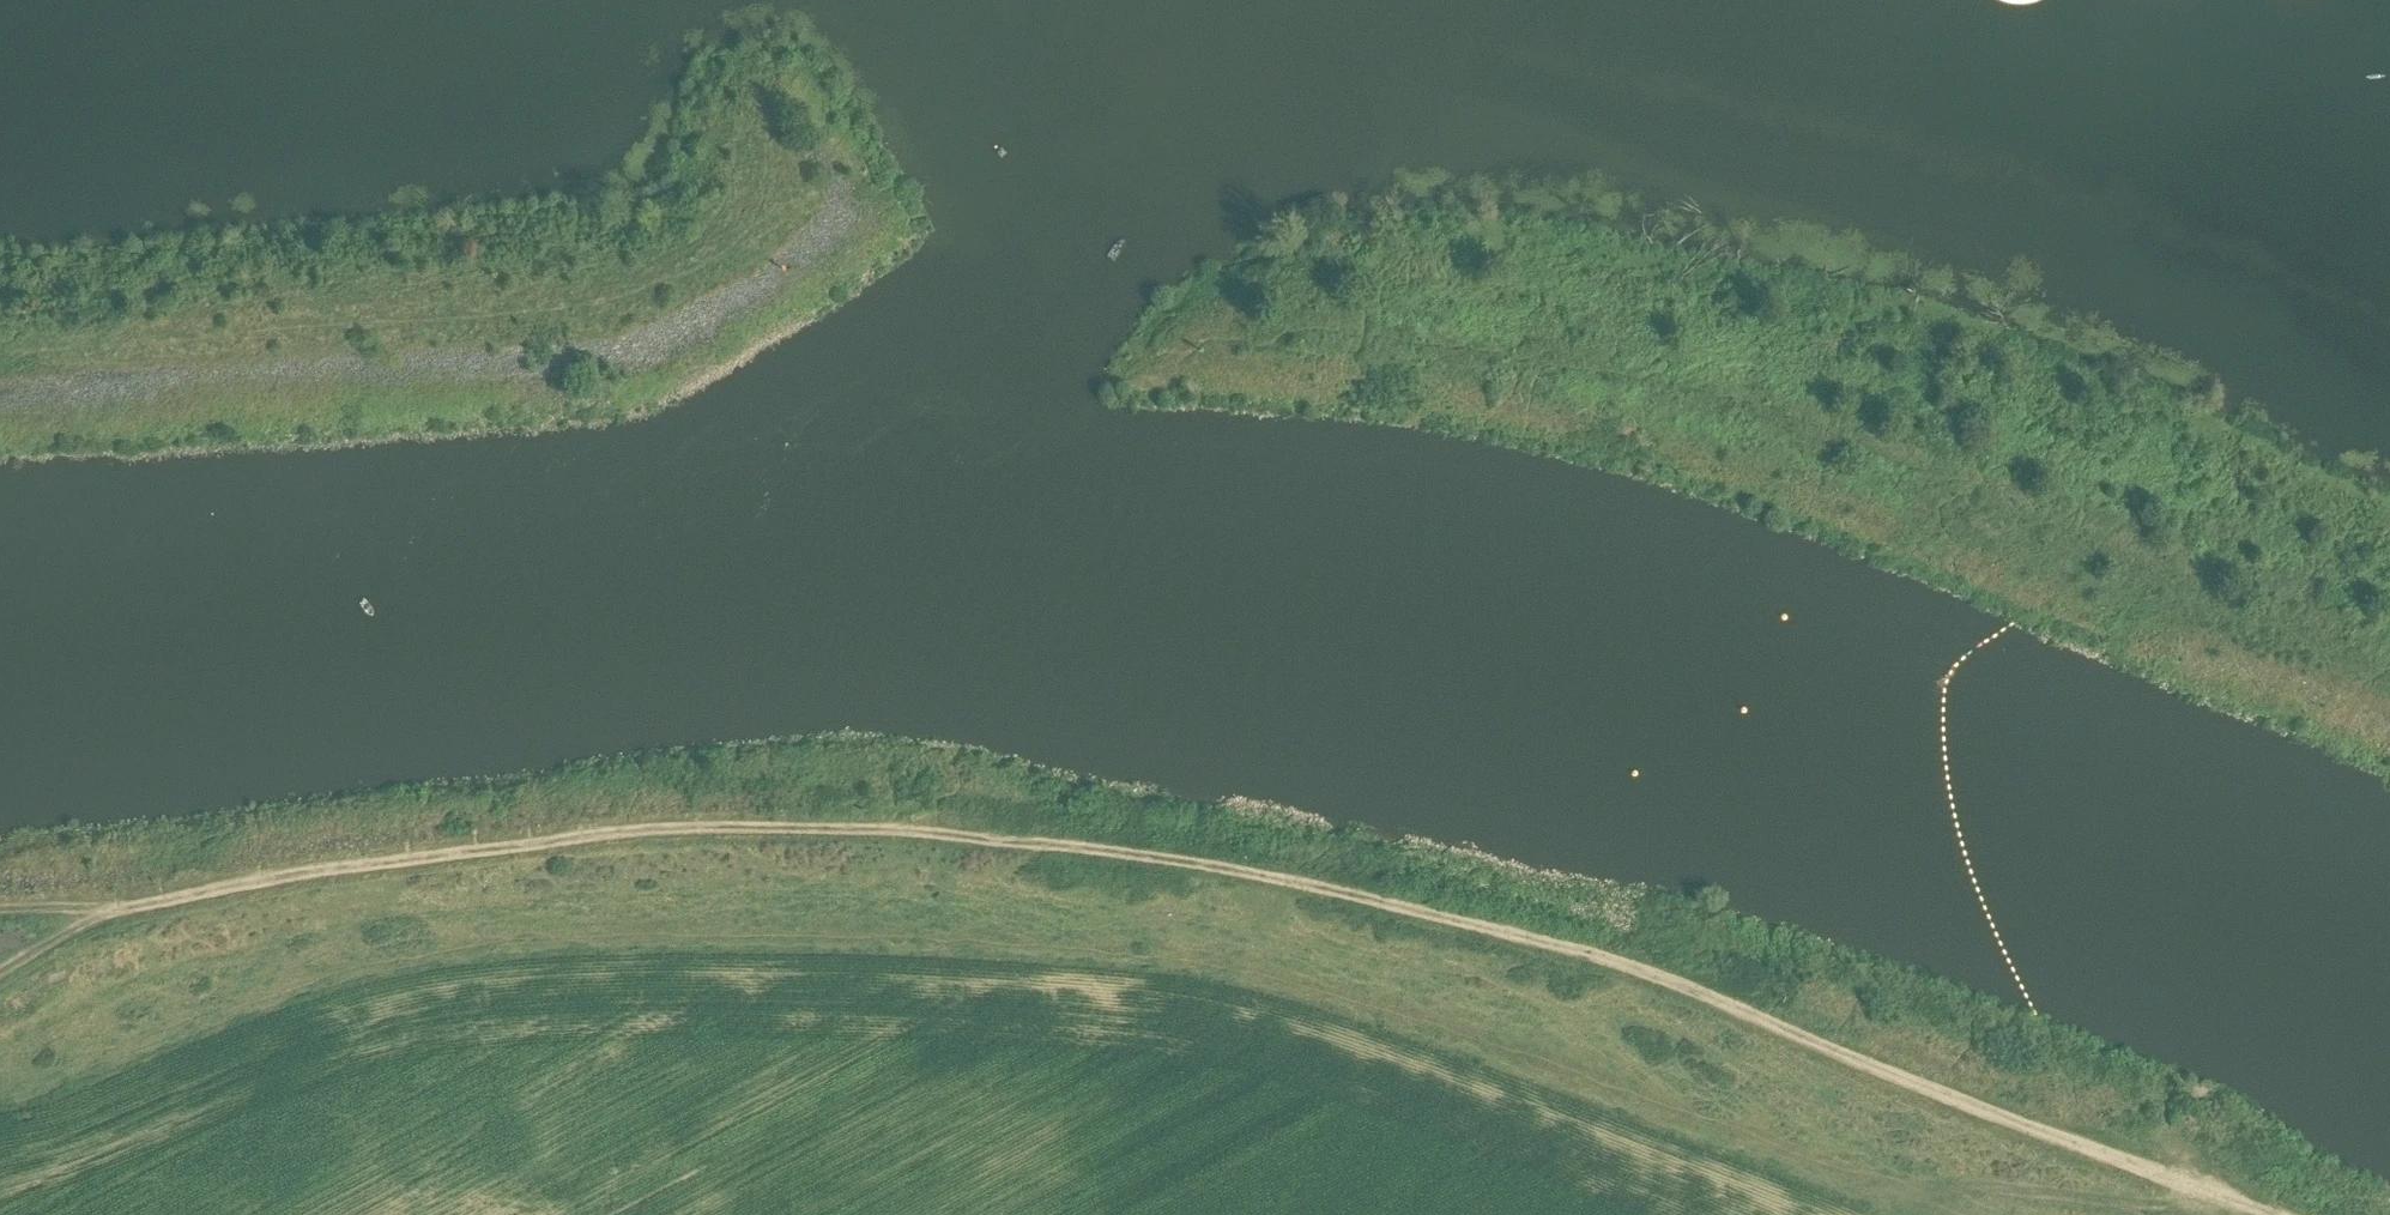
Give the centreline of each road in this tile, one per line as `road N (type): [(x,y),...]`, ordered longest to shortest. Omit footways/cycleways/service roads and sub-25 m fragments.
road 1 (track): [(30,911),(114,909),(486,853),(743,827),(971,841),(1178,866),(1614,967),(1978,1114),(2273,1214)]
road 2 (track): [(114,909),(0,973)]

